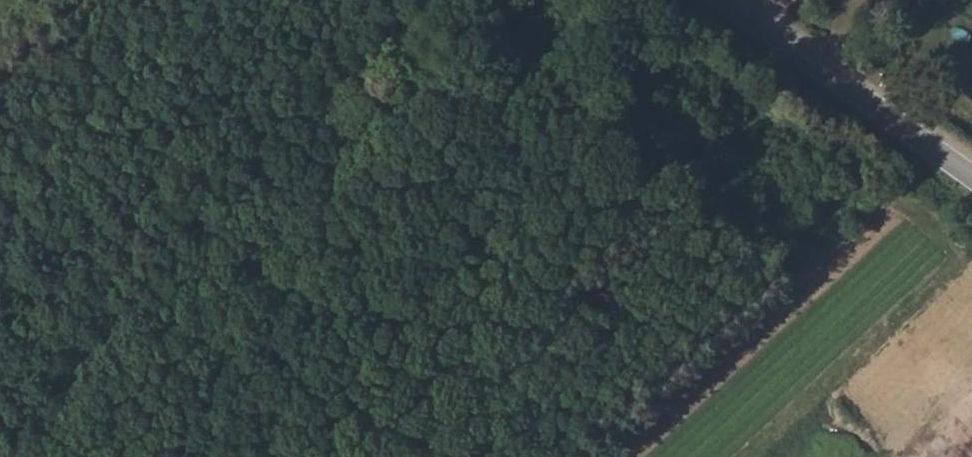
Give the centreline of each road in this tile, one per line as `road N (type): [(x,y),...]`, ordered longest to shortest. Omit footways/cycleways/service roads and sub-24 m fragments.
road 1 (unclassified): [(724,0),(971,178)]

